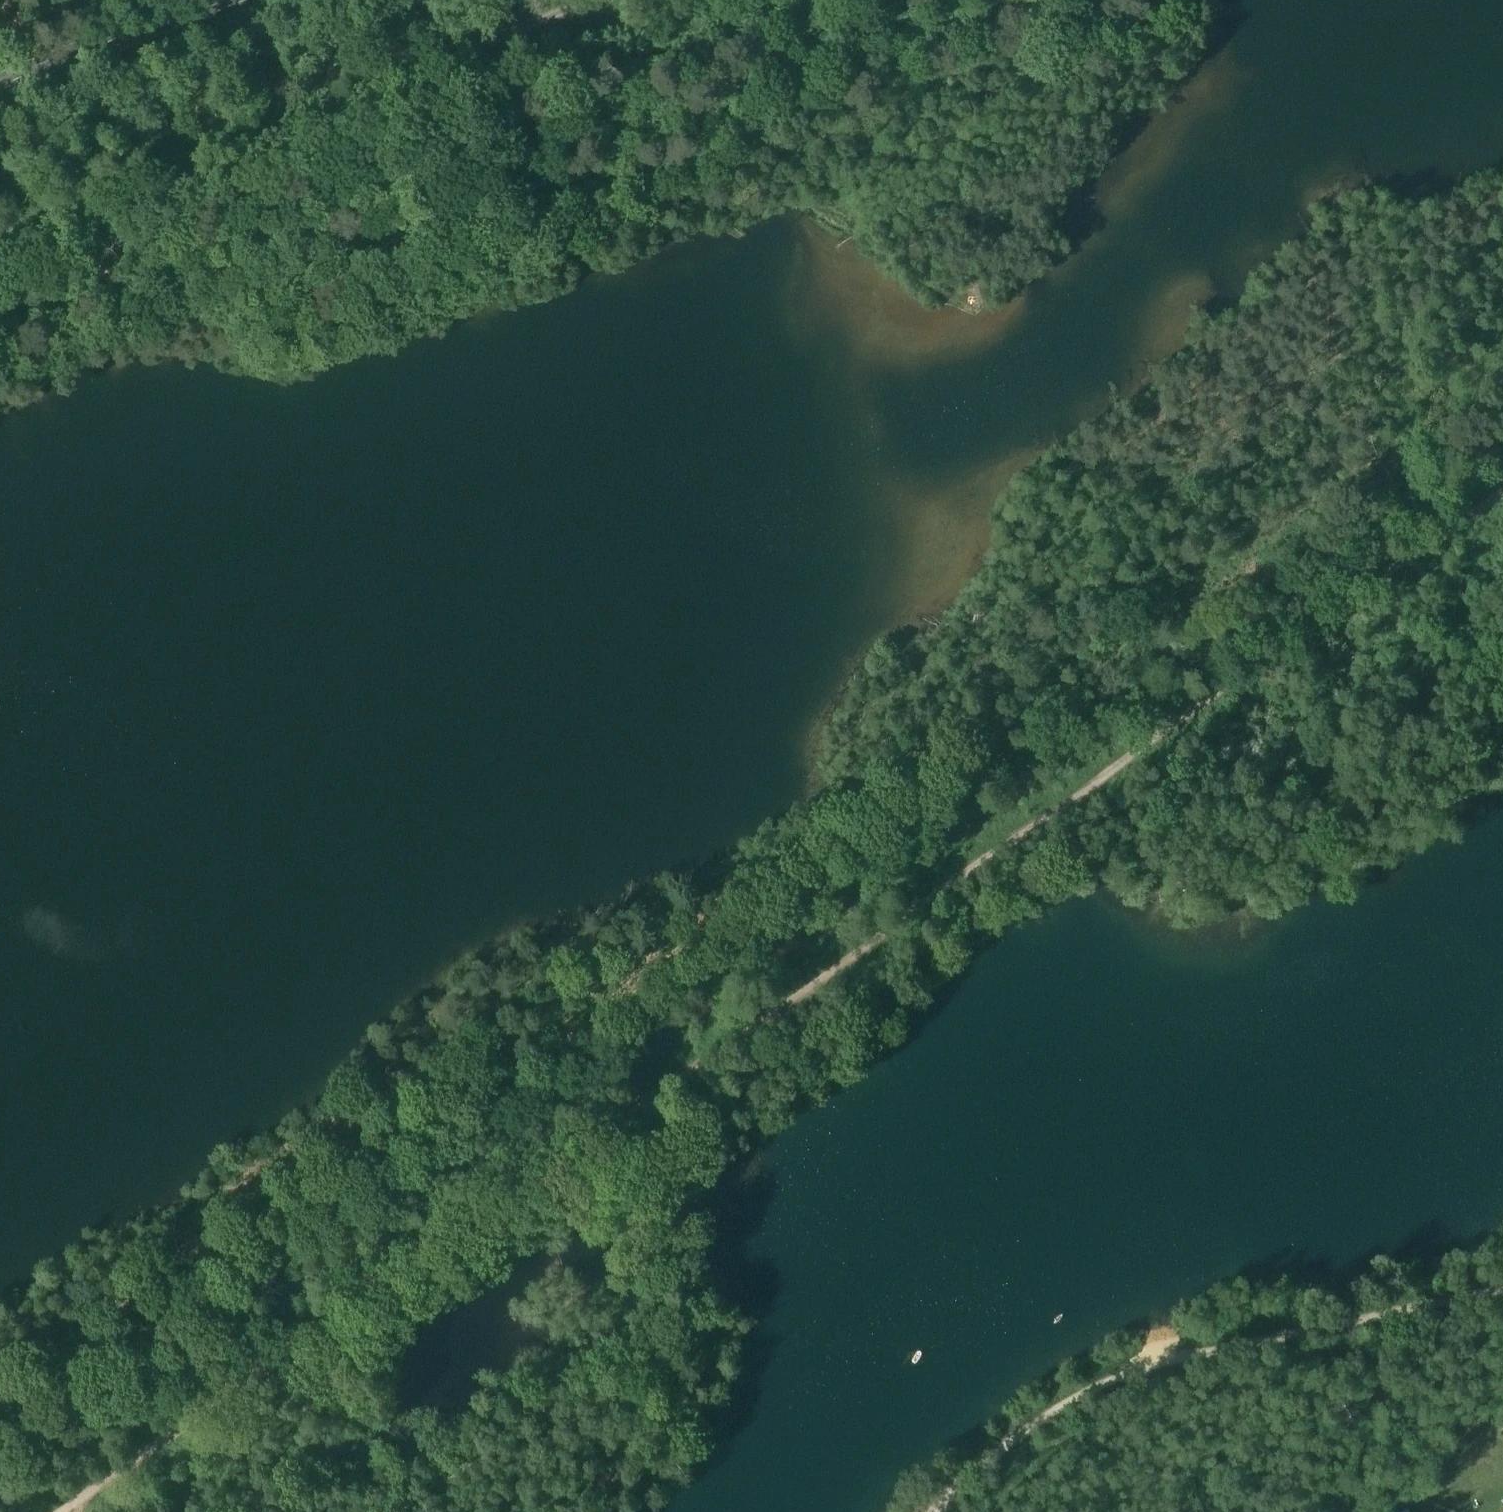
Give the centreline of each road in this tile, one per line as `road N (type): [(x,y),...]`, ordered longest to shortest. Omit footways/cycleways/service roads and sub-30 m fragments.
road 1 (track): [(71,1511),(1502,491)]
road 2 (track): [(0,231),(596,0)]
road 3 (track): [(1502,1288),(1143,1366),(1063,1405),(960,1484),(936,1511)]
road 4 (secondary): [(0,81),(202,0)]

